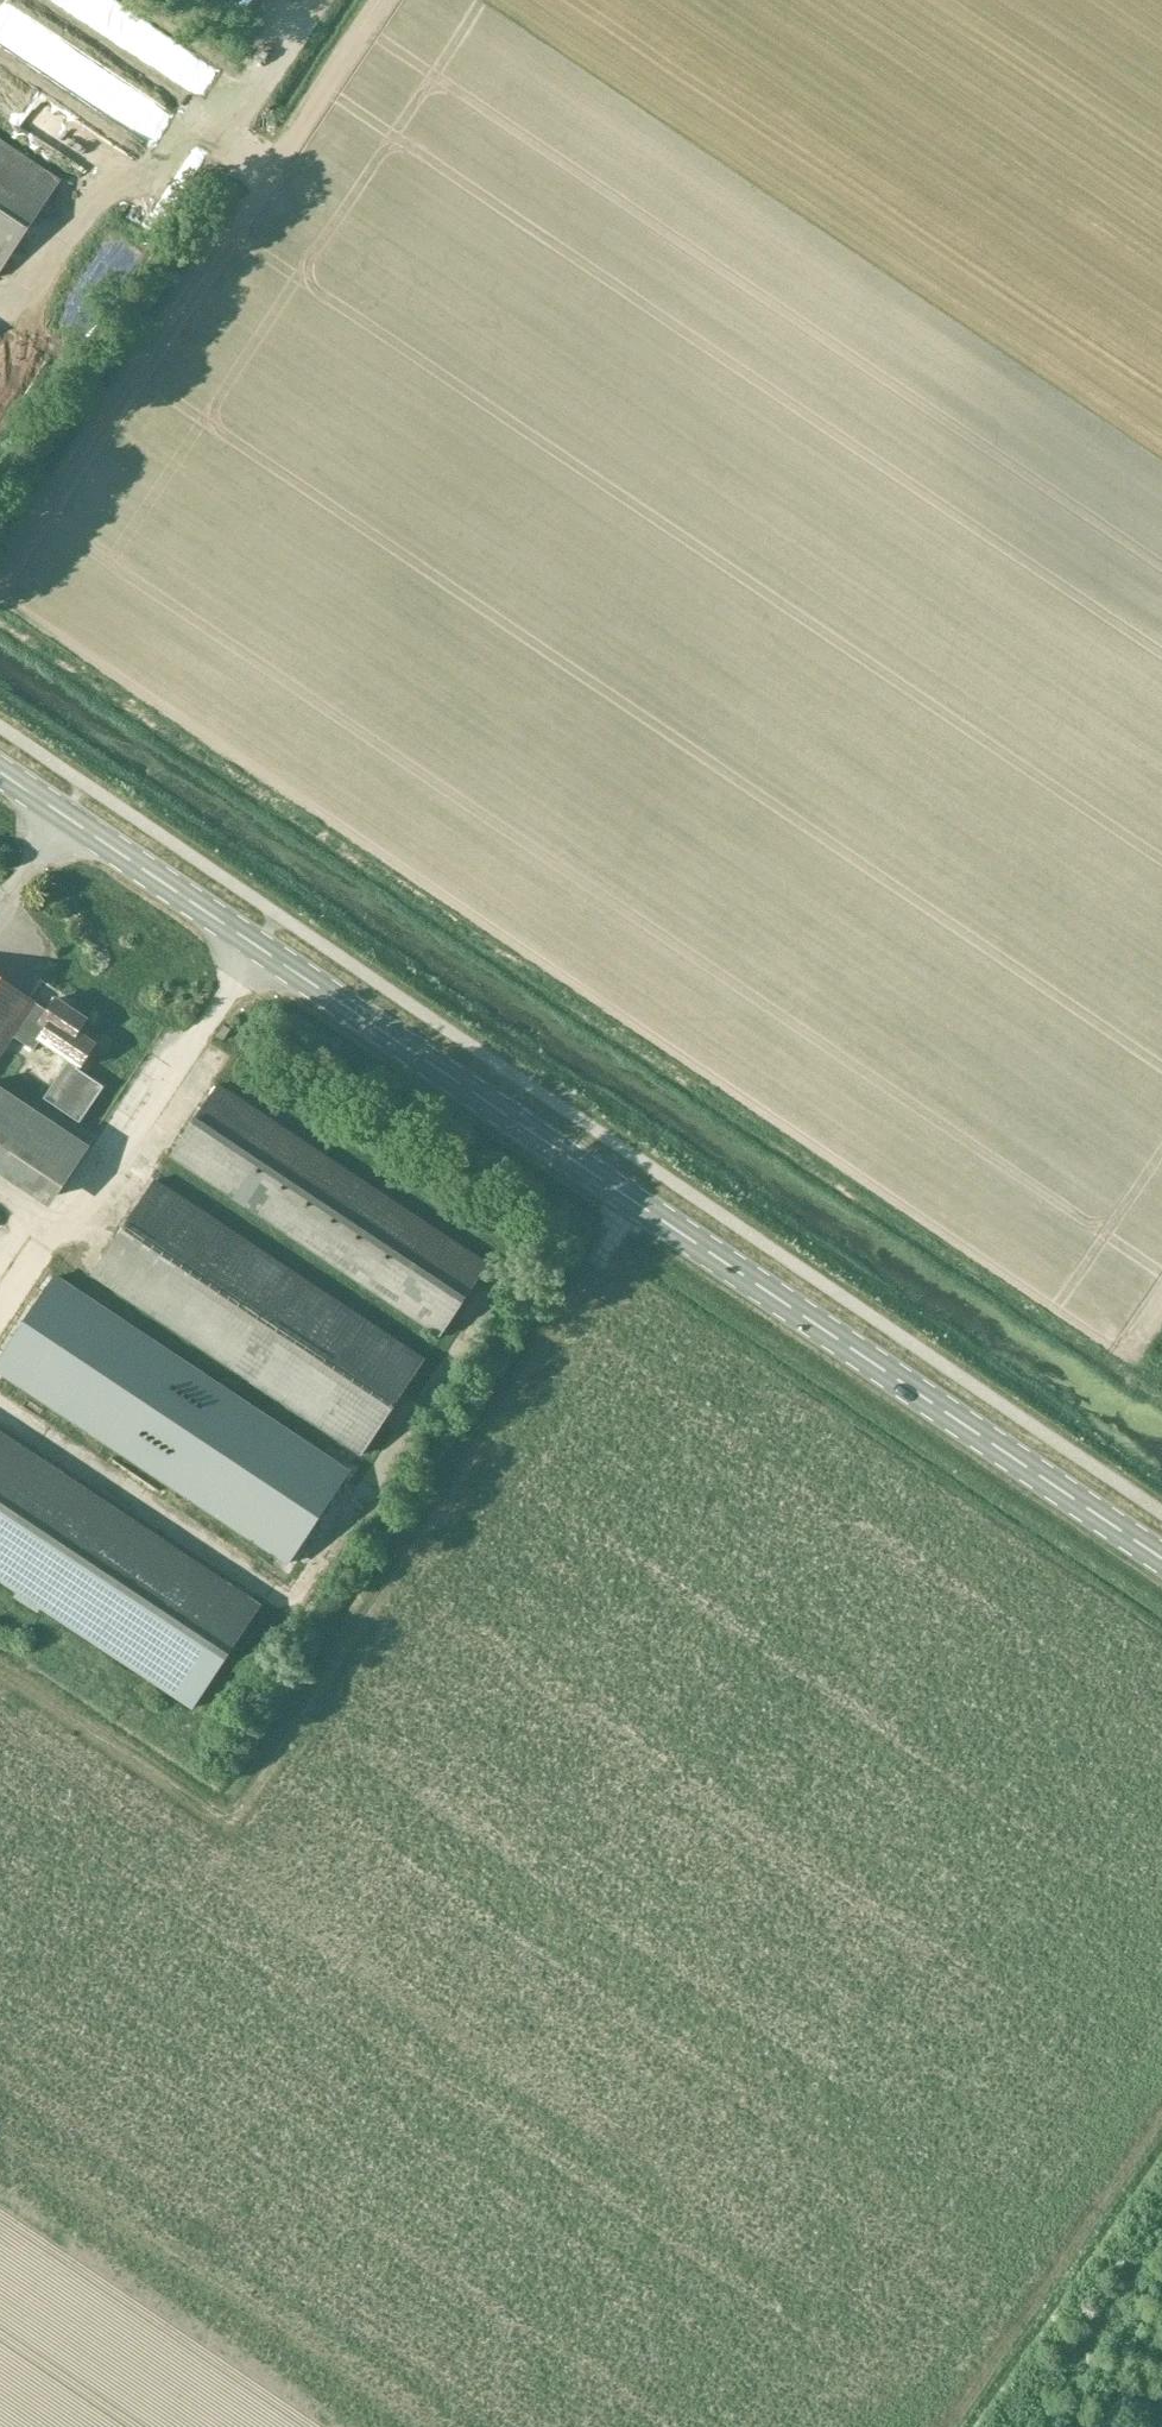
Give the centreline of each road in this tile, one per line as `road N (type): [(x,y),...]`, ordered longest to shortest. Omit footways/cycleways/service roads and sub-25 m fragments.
road 1 (secondary): [(1161,1559),(0,772)]

